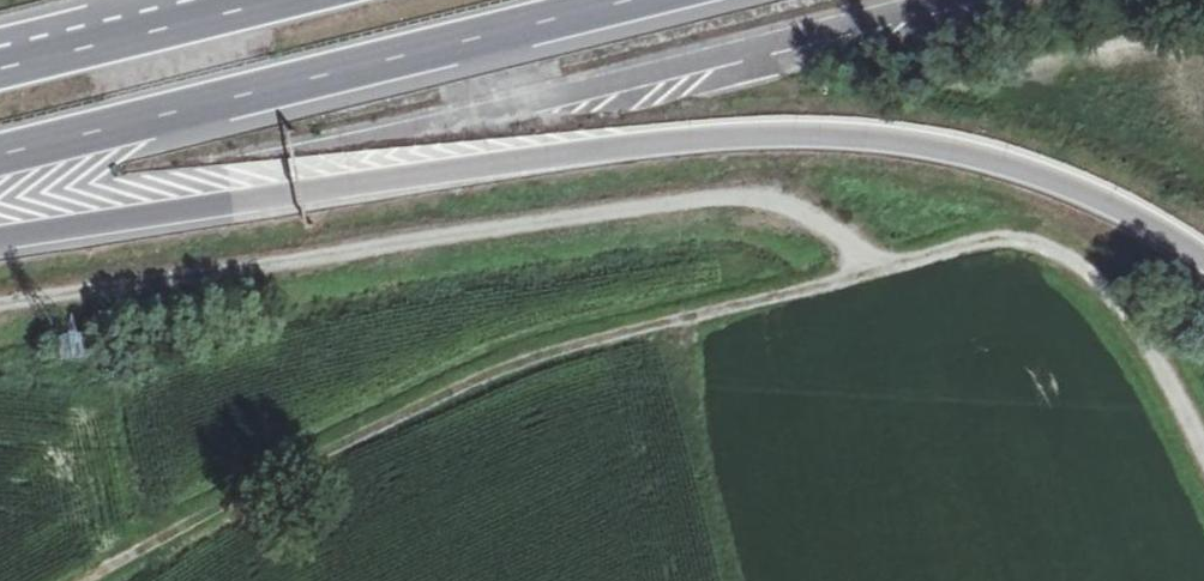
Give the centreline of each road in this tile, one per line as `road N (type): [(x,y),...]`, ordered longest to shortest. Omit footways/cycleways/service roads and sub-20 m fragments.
road 1 (trunk): [(0,240),(587,151),(785,134),(870,136),(1024,168),(1095,195),(1203,257)]
road 2 (track): [(873,269),(800,208),(763,197),(645,205),(0,311)]
road 3 (unclassified): [(1203,449),(1158,353),(1081,266),(1047,247),(1013,241),(960,244),(447,383)]
road 4 (motorway): [(0,156),(634,0)]
road 5 (track): [(447,383),(87,580)]
road 6 (motorway): [(270,0),(0,66)]

